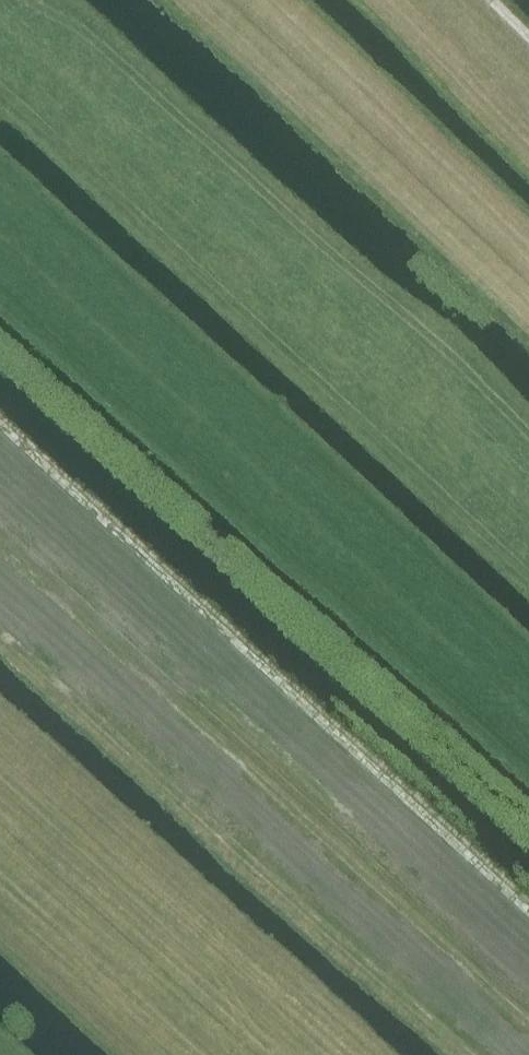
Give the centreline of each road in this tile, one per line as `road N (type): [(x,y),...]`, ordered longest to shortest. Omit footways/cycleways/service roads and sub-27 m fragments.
road 1 (track): [(528,914),(0,425)]

